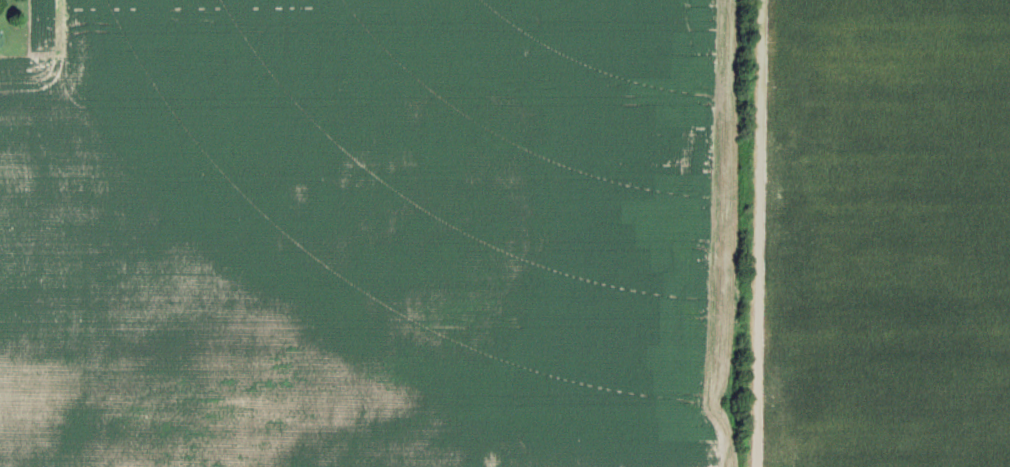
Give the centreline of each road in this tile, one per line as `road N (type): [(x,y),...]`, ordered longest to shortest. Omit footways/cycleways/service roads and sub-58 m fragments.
road 1 (track): [(764,0),(758,466)]

